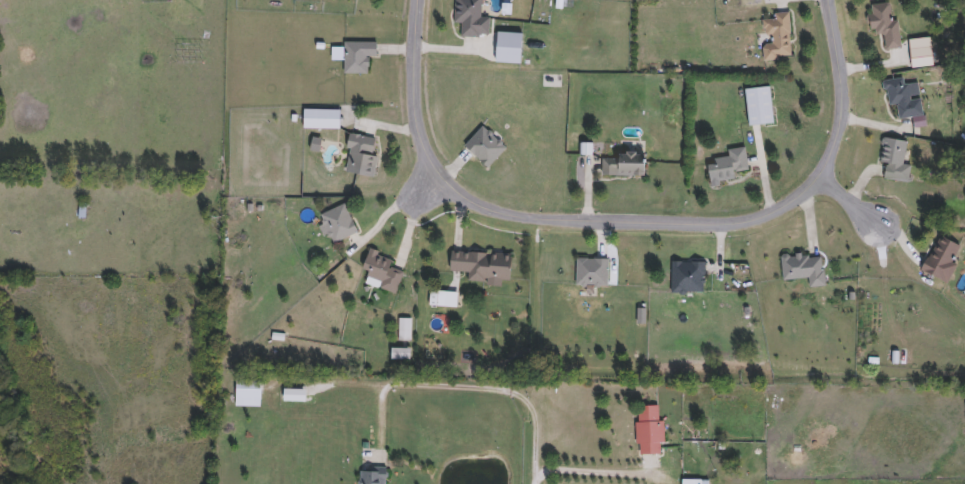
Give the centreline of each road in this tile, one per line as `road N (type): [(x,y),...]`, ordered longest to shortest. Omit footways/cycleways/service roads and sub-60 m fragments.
road 1 (residential): [(425,0),(421,97),(427,129),(455,179),(530,211),(716,216),(769,210),(827,166),(845,118),(833,0)]

